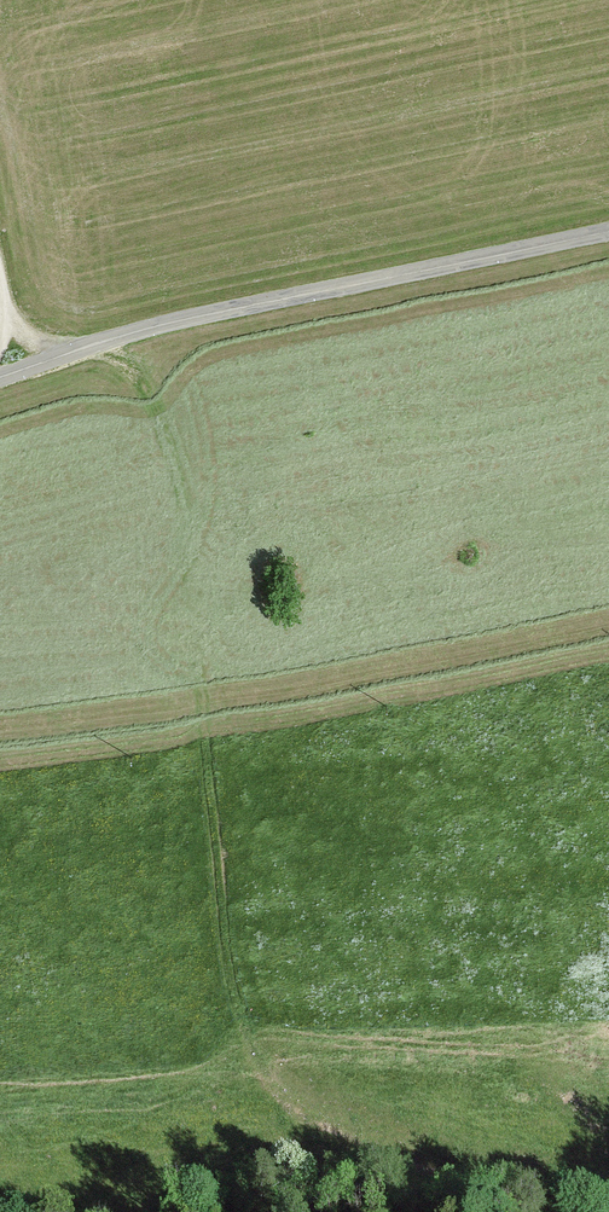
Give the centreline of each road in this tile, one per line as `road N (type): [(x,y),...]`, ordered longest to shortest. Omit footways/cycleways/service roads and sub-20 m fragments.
road 1 (track): [(558,1211),(362,1137),(293,1099),(255,1062),(227,970),(187,587),(149,420),(123,365)]
road 2 (track): [(95,346),(169,404),(377,619),(495,705),(608,767)]
road 3 (residential): [(608,233),(95,346),(0,376)]

